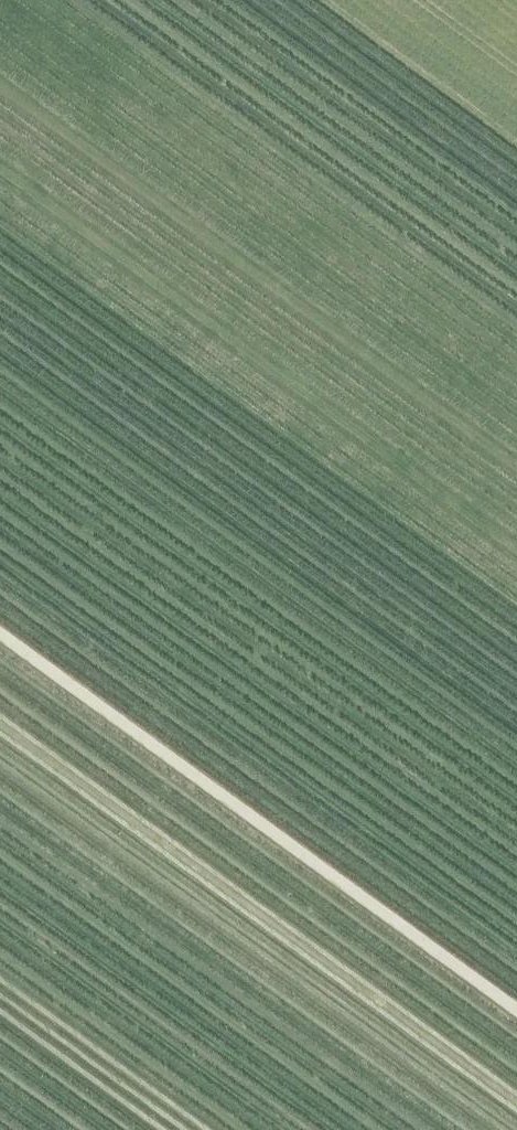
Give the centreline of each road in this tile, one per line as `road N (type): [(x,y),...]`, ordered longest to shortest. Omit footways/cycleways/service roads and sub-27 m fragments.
road 1 (track): [(0,636),(516,1014)]

